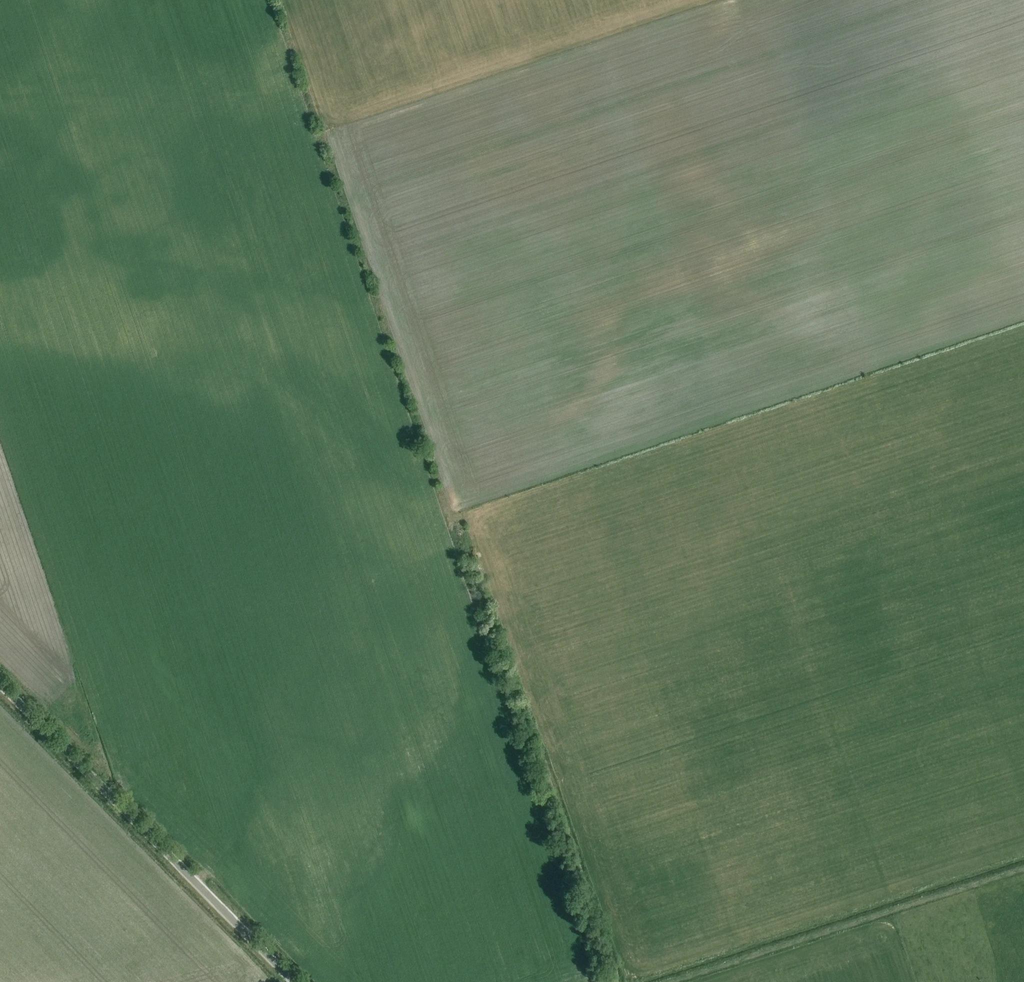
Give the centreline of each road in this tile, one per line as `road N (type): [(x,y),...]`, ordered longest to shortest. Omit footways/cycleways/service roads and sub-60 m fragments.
road 1 (track): [(282,0),(453,506)]
road 2 (unclassified): [(293,981),(0,684)]

